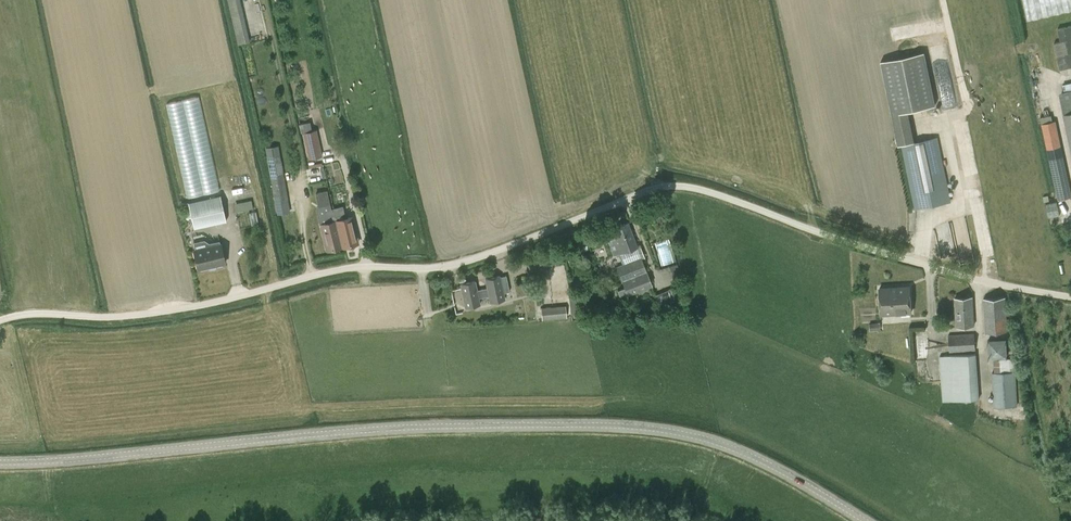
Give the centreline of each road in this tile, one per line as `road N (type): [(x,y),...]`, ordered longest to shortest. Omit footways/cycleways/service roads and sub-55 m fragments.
road 1 (unclassified): [(0,321),(176,309),(365,266),(452,265),(657,188),(684,186),(983,281),(1070,297)]
road 2 (tertiary): [(863,520),(733,448),(629,427),(408,427),(0,463)]

